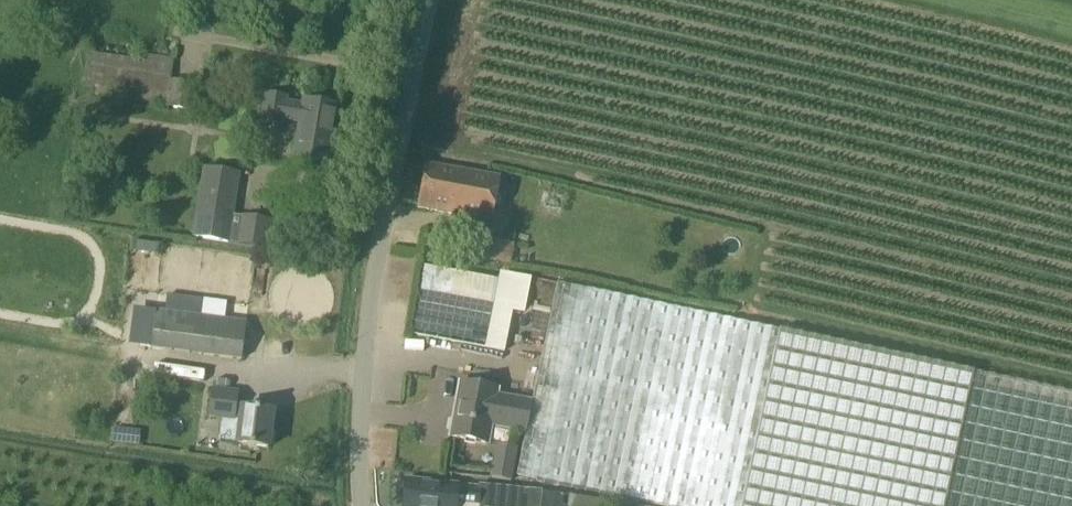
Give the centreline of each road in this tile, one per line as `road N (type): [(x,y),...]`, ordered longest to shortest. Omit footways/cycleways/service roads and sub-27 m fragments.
road 1 (unclassified): [(366,505),(371,296),(431,0)]

